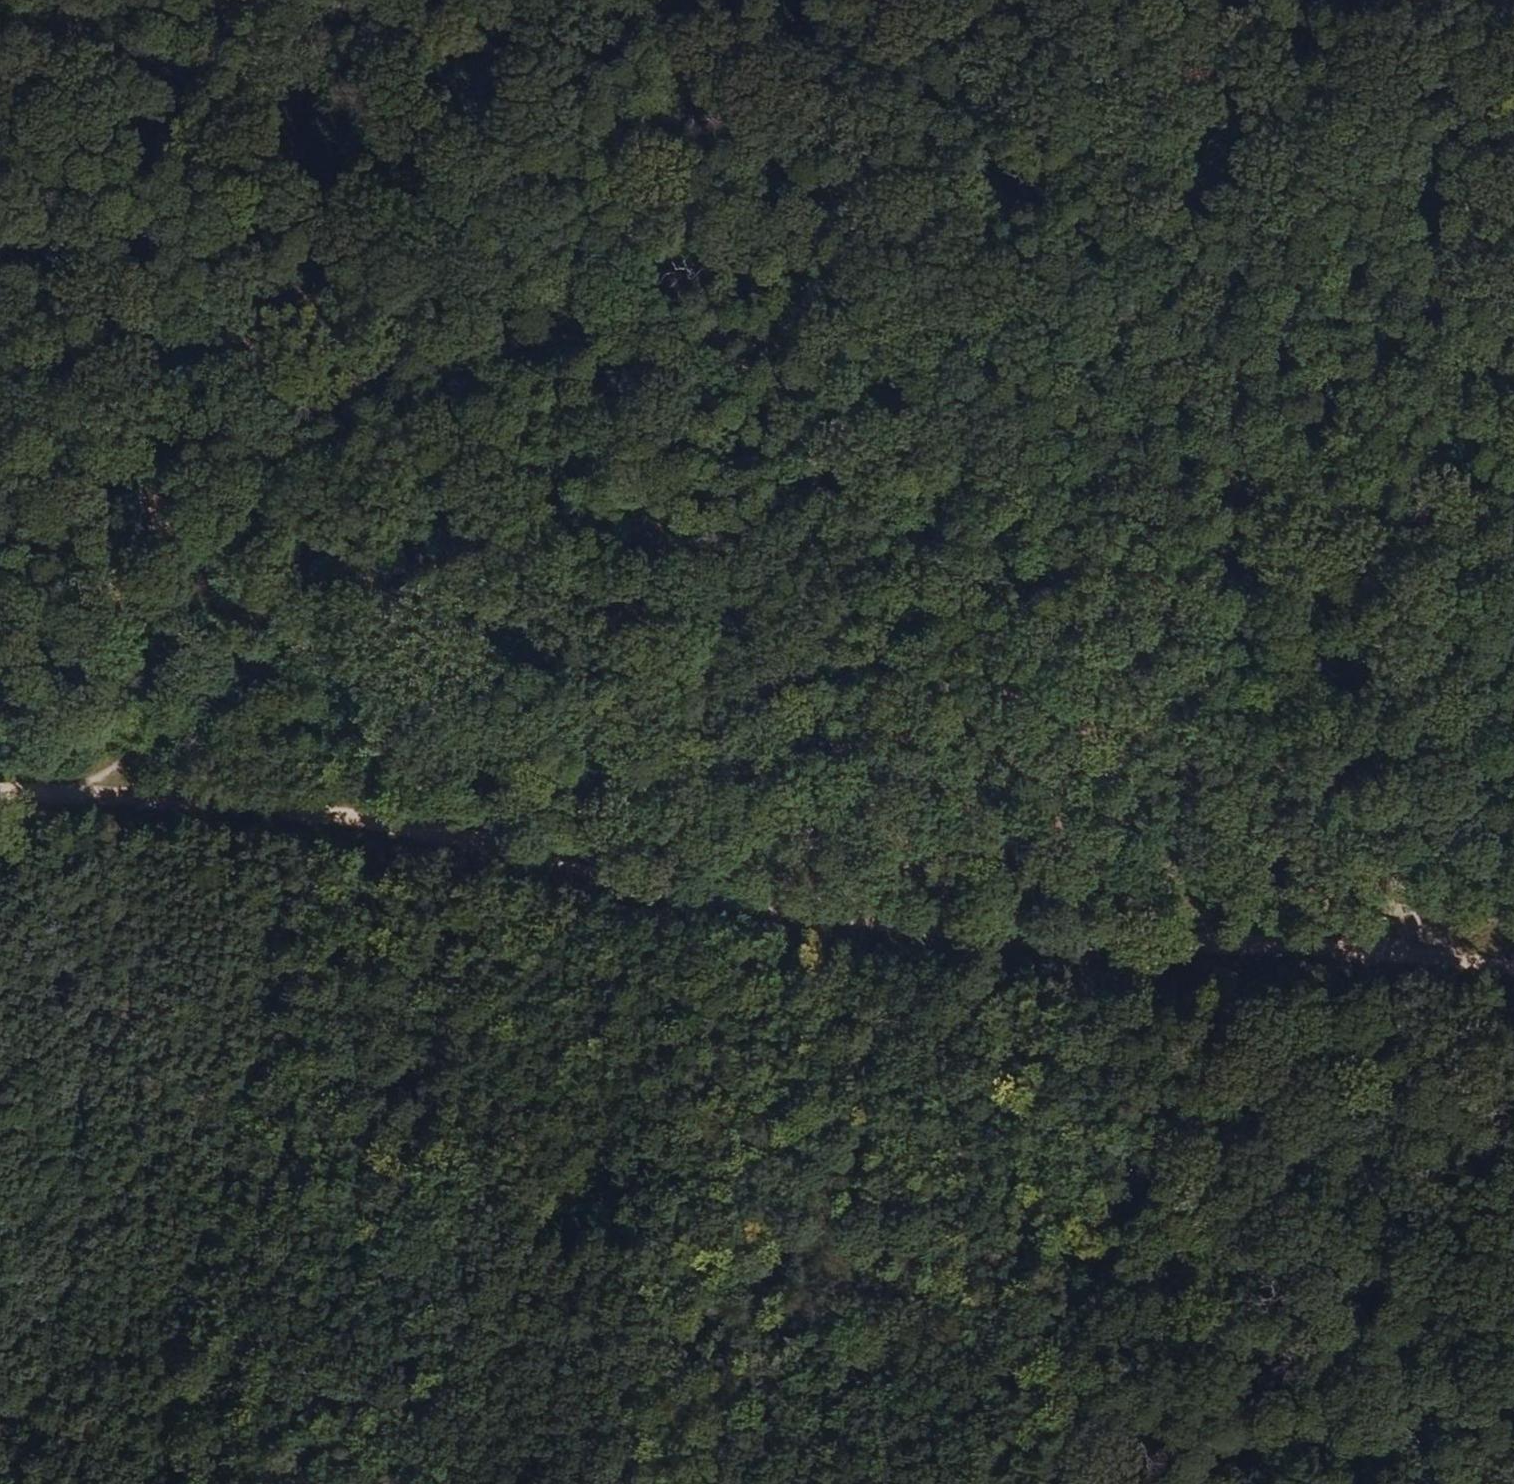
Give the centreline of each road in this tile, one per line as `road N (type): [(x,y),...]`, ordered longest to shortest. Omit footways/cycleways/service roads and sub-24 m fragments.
road 1 (track): [(0,783),(434,829),(1124,946),(1400,919),(1513,944)]
road 2 (track): [(1513,332),(1400,919)]

